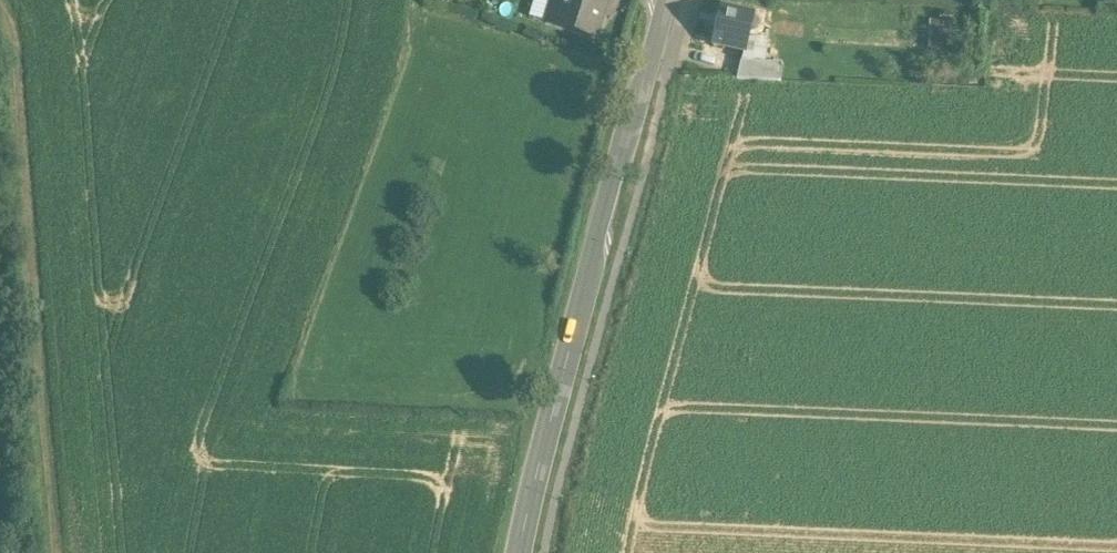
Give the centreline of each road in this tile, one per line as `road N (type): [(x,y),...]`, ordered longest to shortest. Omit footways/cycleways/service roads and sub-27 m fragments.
road 1 (secondary): [(518,552),(612,168),(632,132),(666,0)]
road 2 (track): [(66,552),(25,50),(0,12)]

